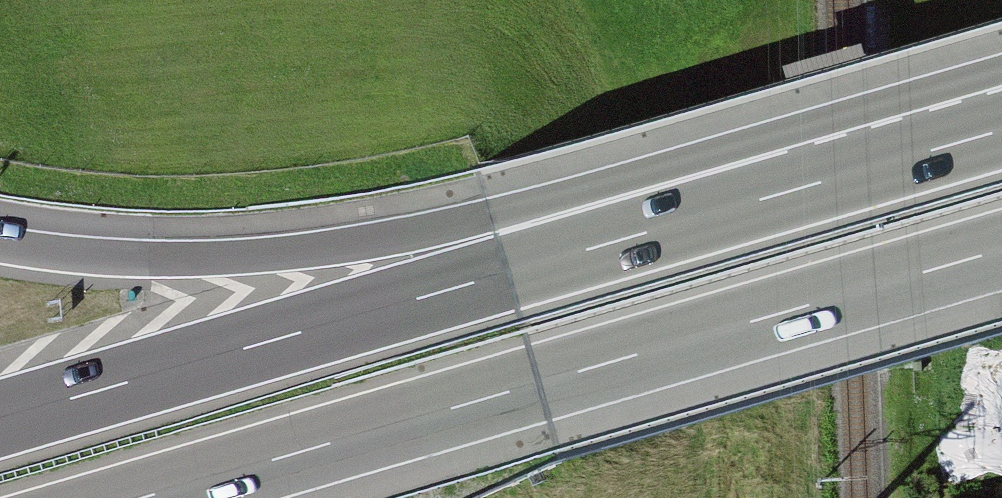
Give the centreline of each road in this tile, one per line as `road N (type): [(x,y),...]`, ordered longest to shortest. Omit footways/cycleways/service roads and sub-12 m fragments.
road 1 (motorway): [(151,497),(1001,252)]
road 2 (motorway): [(846,174),(0,416)]
road 3 (motorway): [(846,174),(268,251),(128,253),(0,238)]
road 4 (motorway): [(1001,129),(846,174)]

